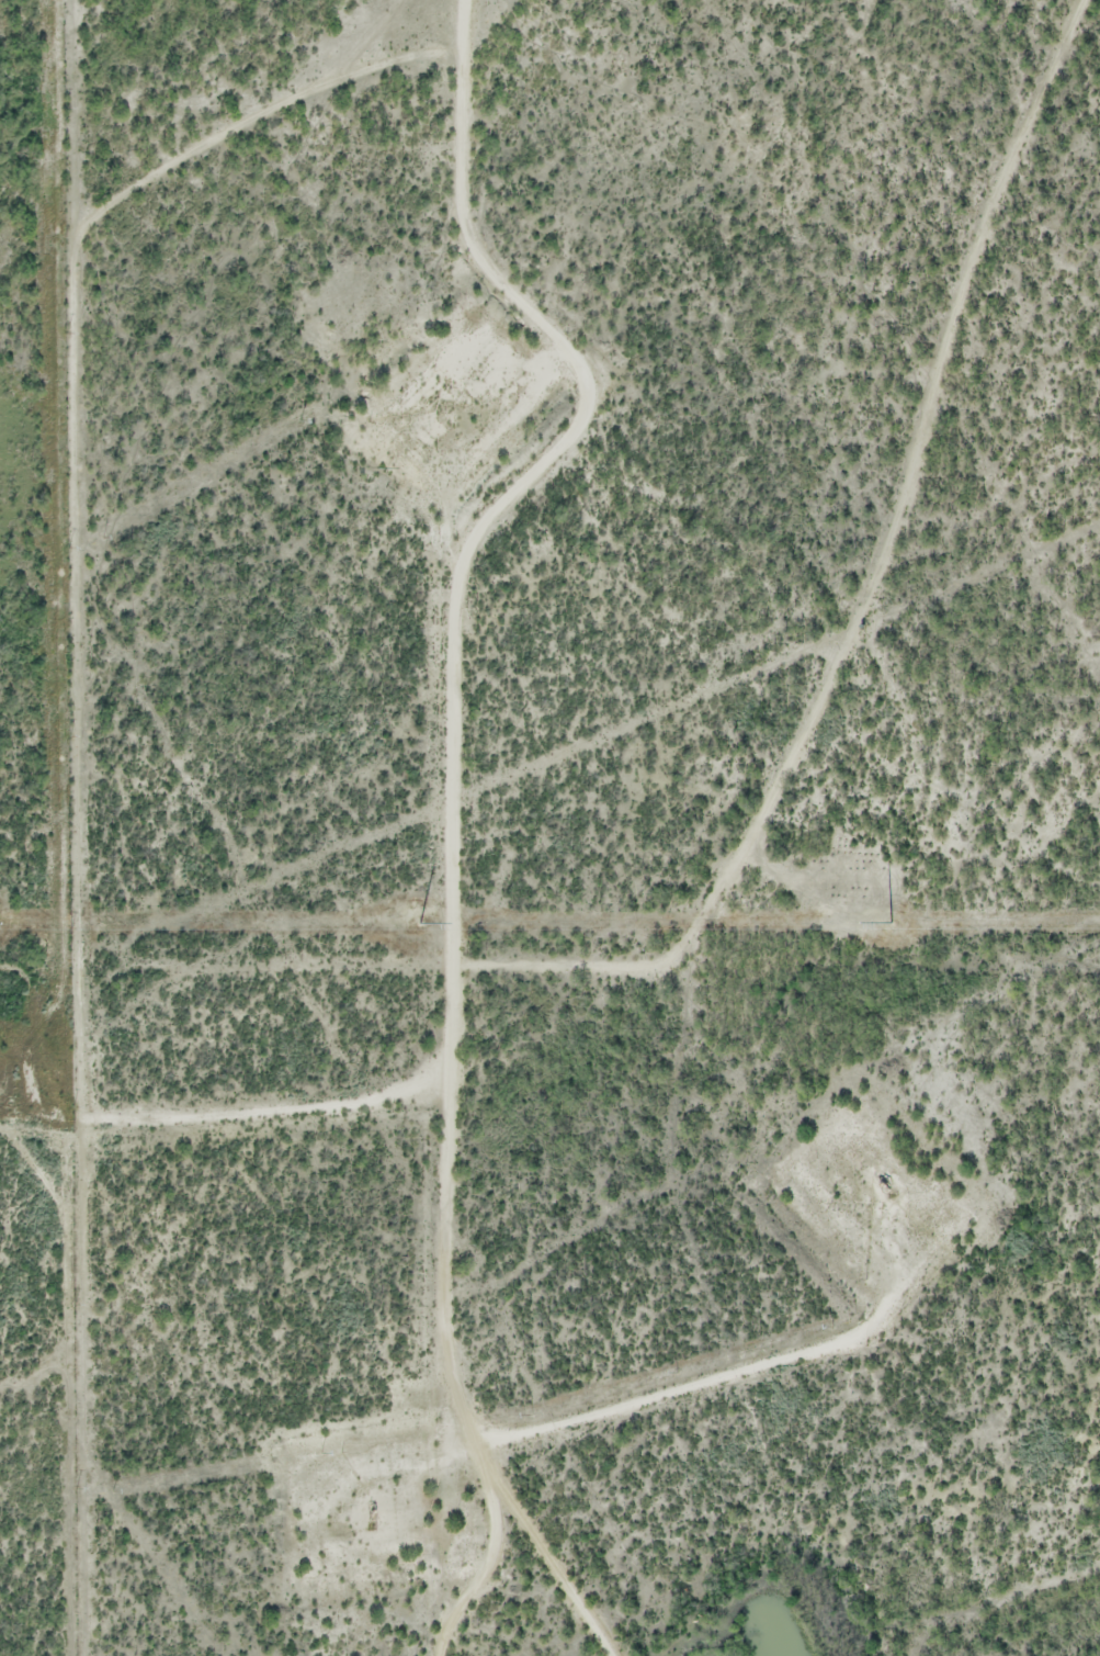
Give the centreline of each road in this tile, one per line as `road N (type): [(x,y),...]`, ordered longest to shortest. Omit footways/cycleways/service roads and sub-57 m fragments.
road 1 (track): [(95,1655),(76,0)]

